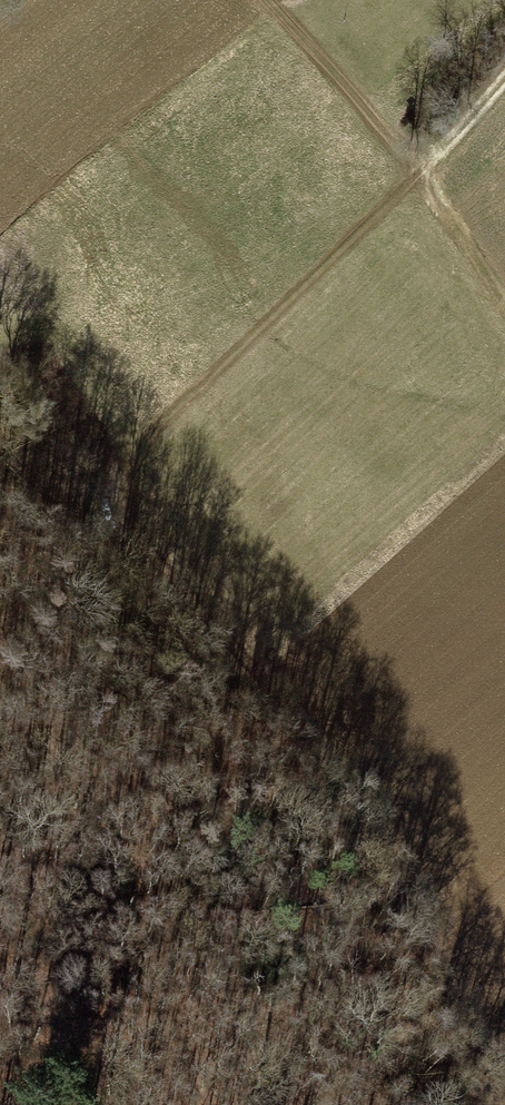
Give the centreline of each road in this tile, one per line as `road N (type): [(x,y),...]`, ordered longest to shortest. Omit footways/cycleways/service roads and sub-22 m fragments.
road 1 (track): [(422,169),(163,421),(134,461),(127,492),(134,527),(264,675)]
road 2 (track): [(483,1104),(492,1074),(488,1048),(406,906),(349,777),(264,675)]
road 3 (track): [(270,0),(422,169)]
road 4 (track): [(0,905),(42,987),(87,1104)]
road 5 (track): [(422,169),(504,309)]
road 6 (track): [(504,77),(422,169)]

